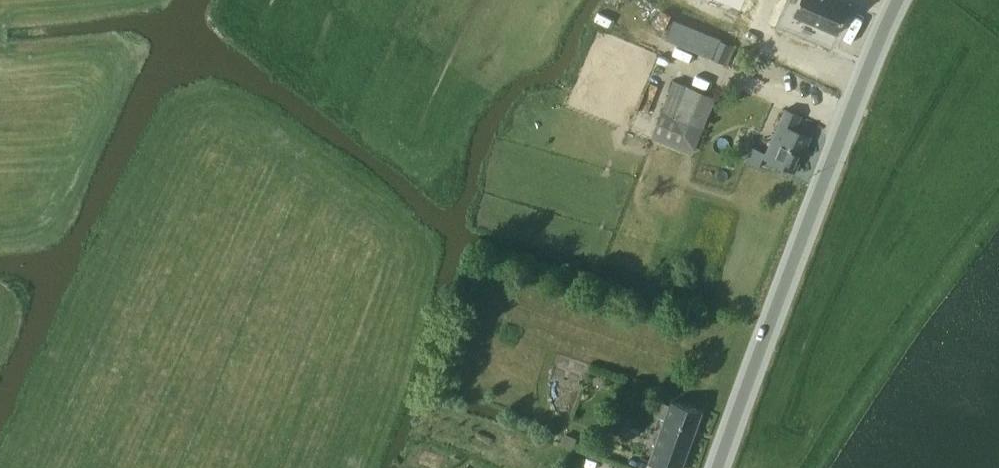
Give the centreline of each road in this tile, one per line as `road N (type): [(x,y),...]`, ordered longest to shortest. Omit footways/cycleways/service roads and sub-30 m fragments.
road 1 (secondary): [(721,467),(901,0)]

